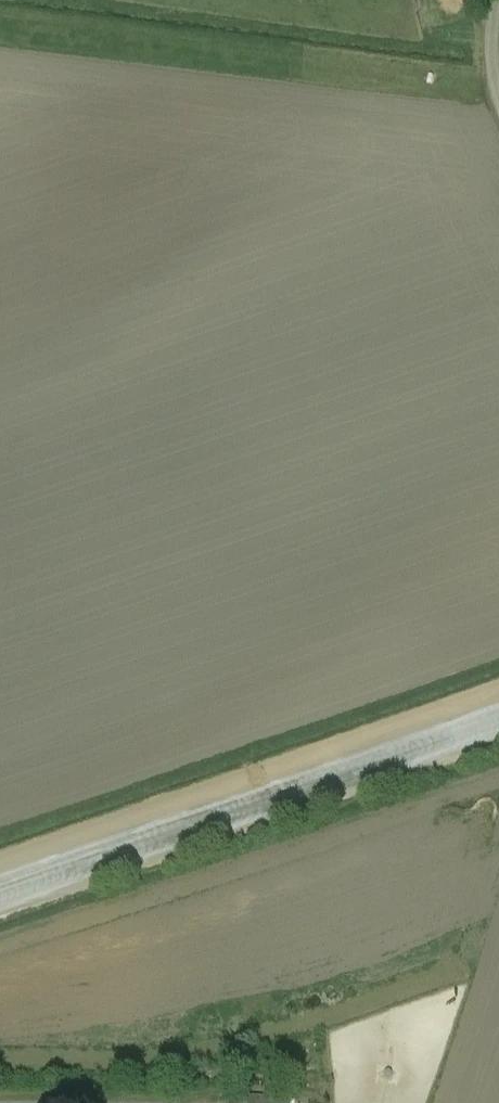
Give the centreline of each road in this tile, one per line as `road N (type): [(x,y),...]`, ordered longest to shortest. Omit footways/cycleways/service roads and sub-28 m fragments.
road 1 (secondary): [(0,884),(498,711)]

